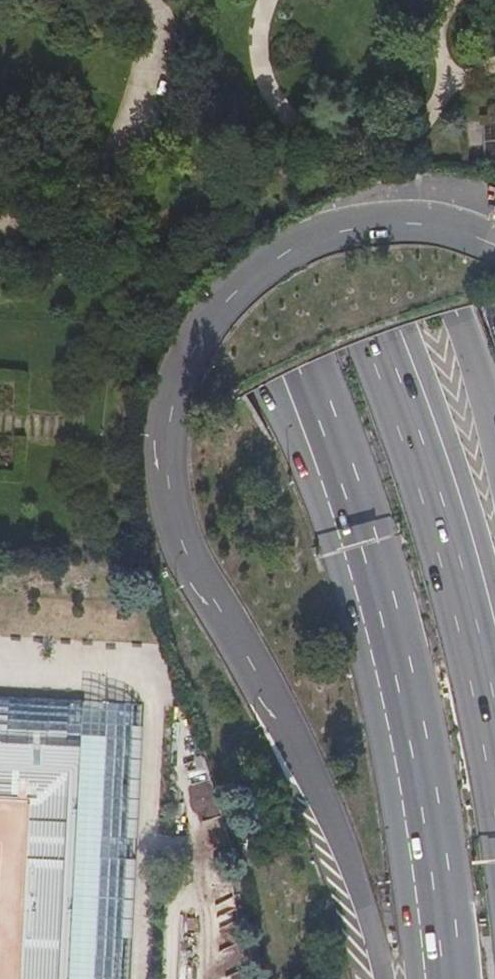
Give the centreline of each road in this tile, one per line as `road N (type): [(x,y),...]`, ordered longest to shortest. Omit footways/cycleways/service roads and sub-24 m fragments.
road 1 (trunk): [(494,241),(441,224),(401,221),(328,233),(289,250),(204,327),(175,384),(167,429),(166,475),(183,547),(321,798),(387,978)]
road 2 (trunk): [(494,731),(450,548),(377,339),(325,215),(195,0)]
road 3 (trunk): [(300,372),(364,553),(398,686),(442,978)]
road 4 (motorway): [(0,5),(300,372)]
road 5 (motorway): [(494,427),(456,312),(400,185),(297,0)]
road 6 (trunk): [(93,0),(251,249),(300,372)]

